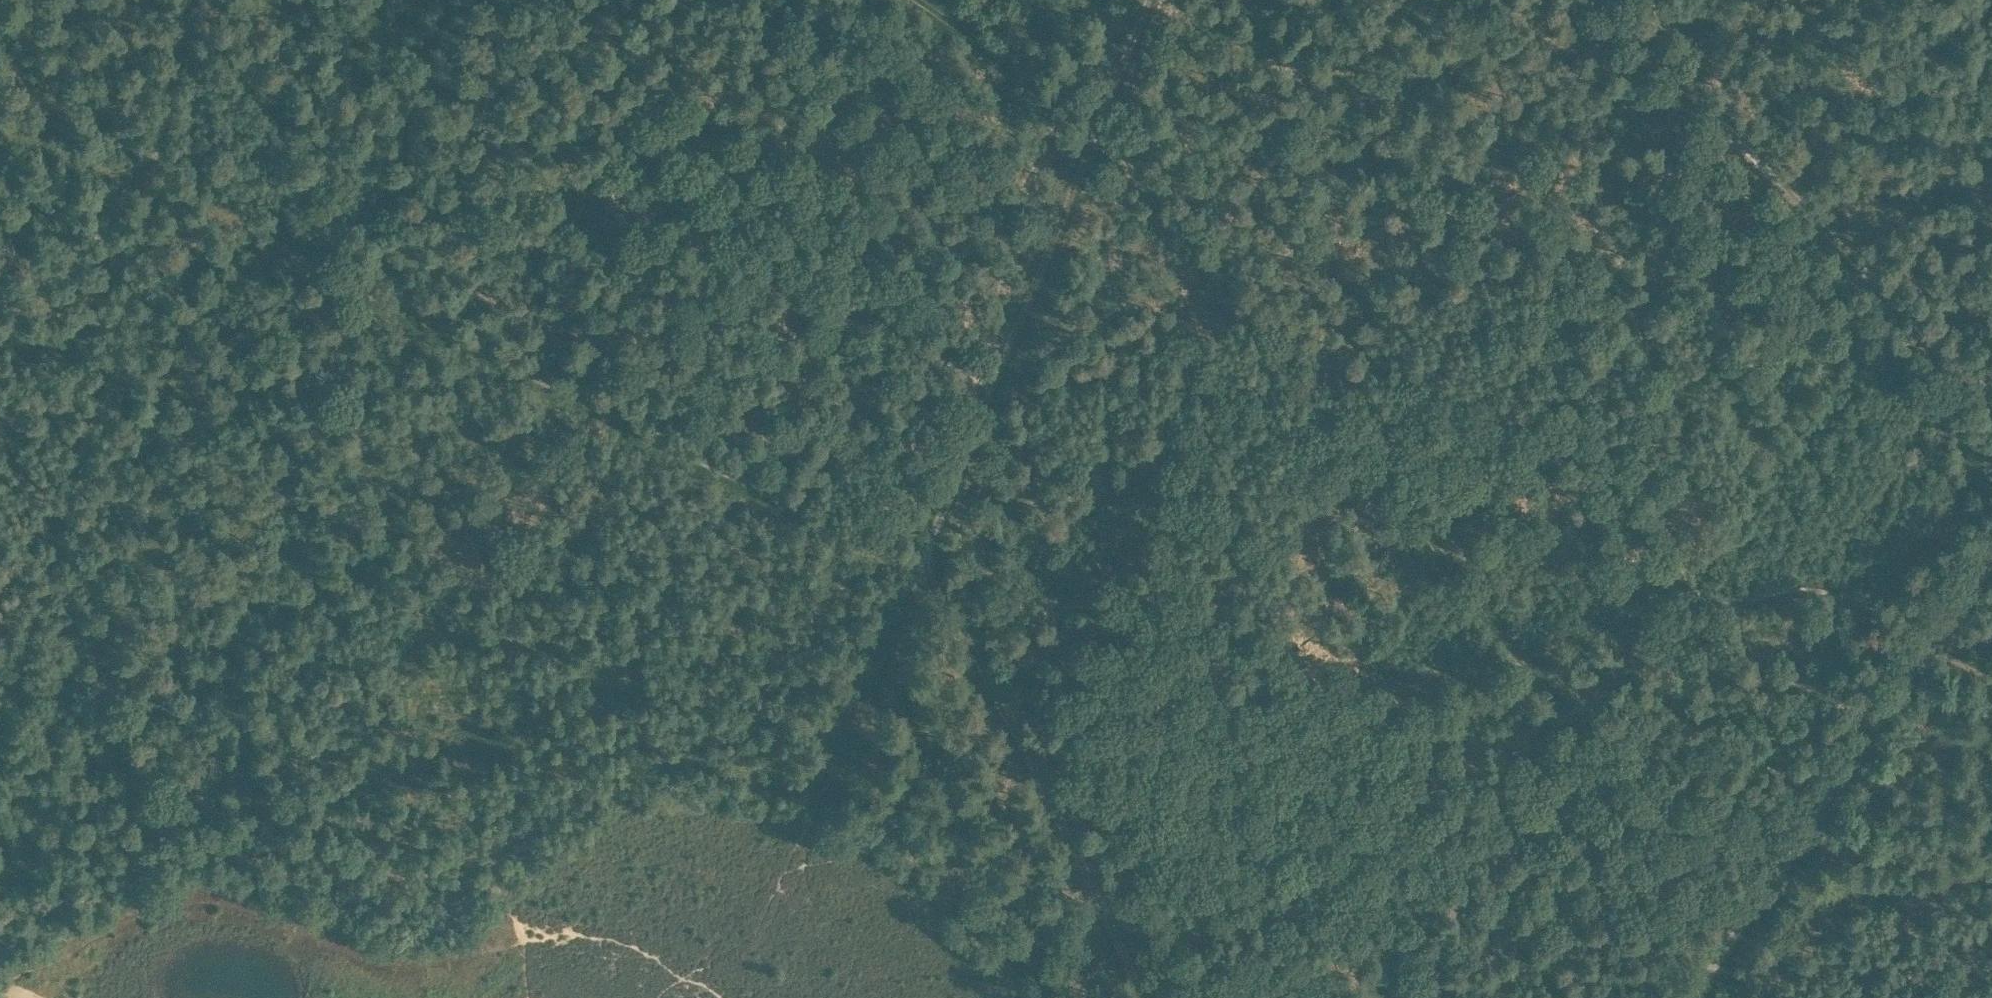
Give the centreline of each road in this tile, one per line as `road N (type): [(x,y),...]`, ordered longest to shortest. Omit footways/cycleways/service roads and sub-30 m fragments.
road 1 (track): [(921,563),(1152,0)]
road 2 (track): [(1991,559),(1693,997)]

